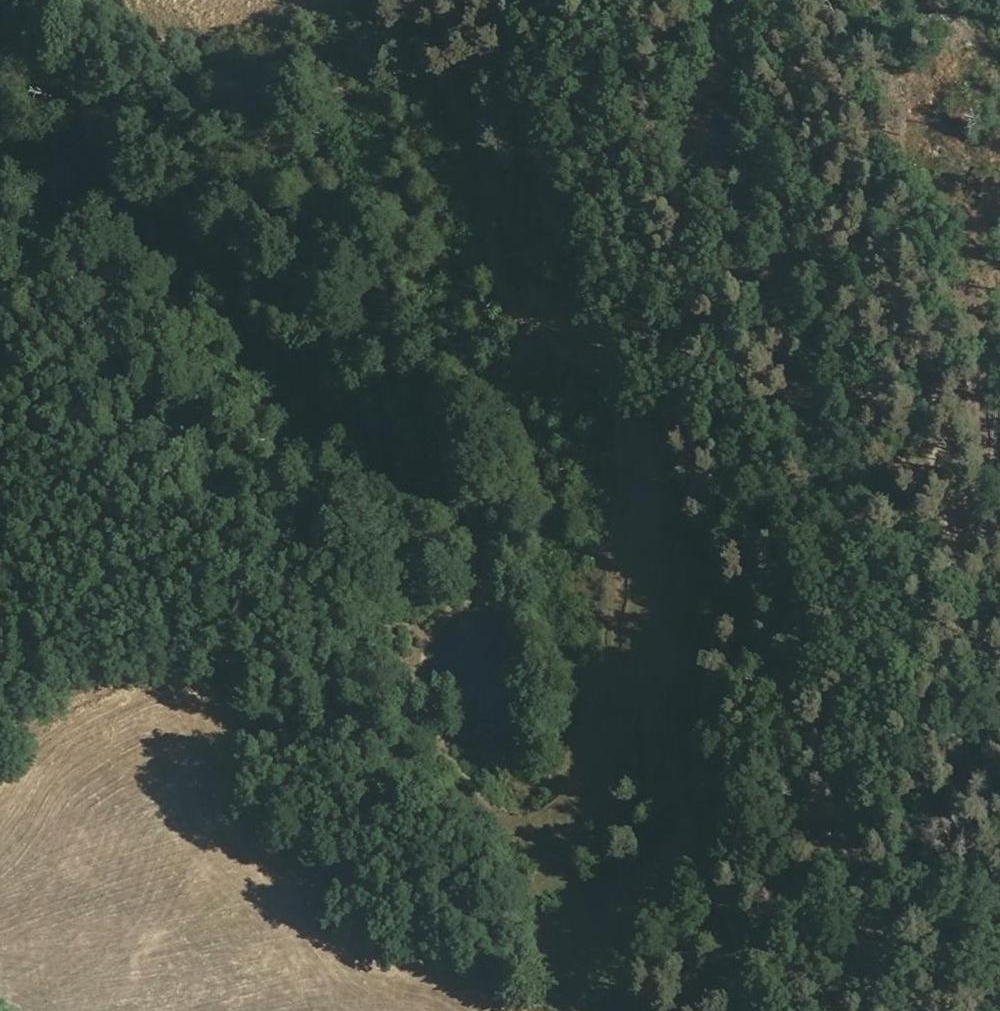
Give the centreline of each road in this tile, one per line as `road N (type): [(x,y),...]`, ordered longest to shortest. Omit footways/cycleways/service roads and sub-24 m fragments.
road 1 (track): [(768,0),(987,735),(999,851)]

